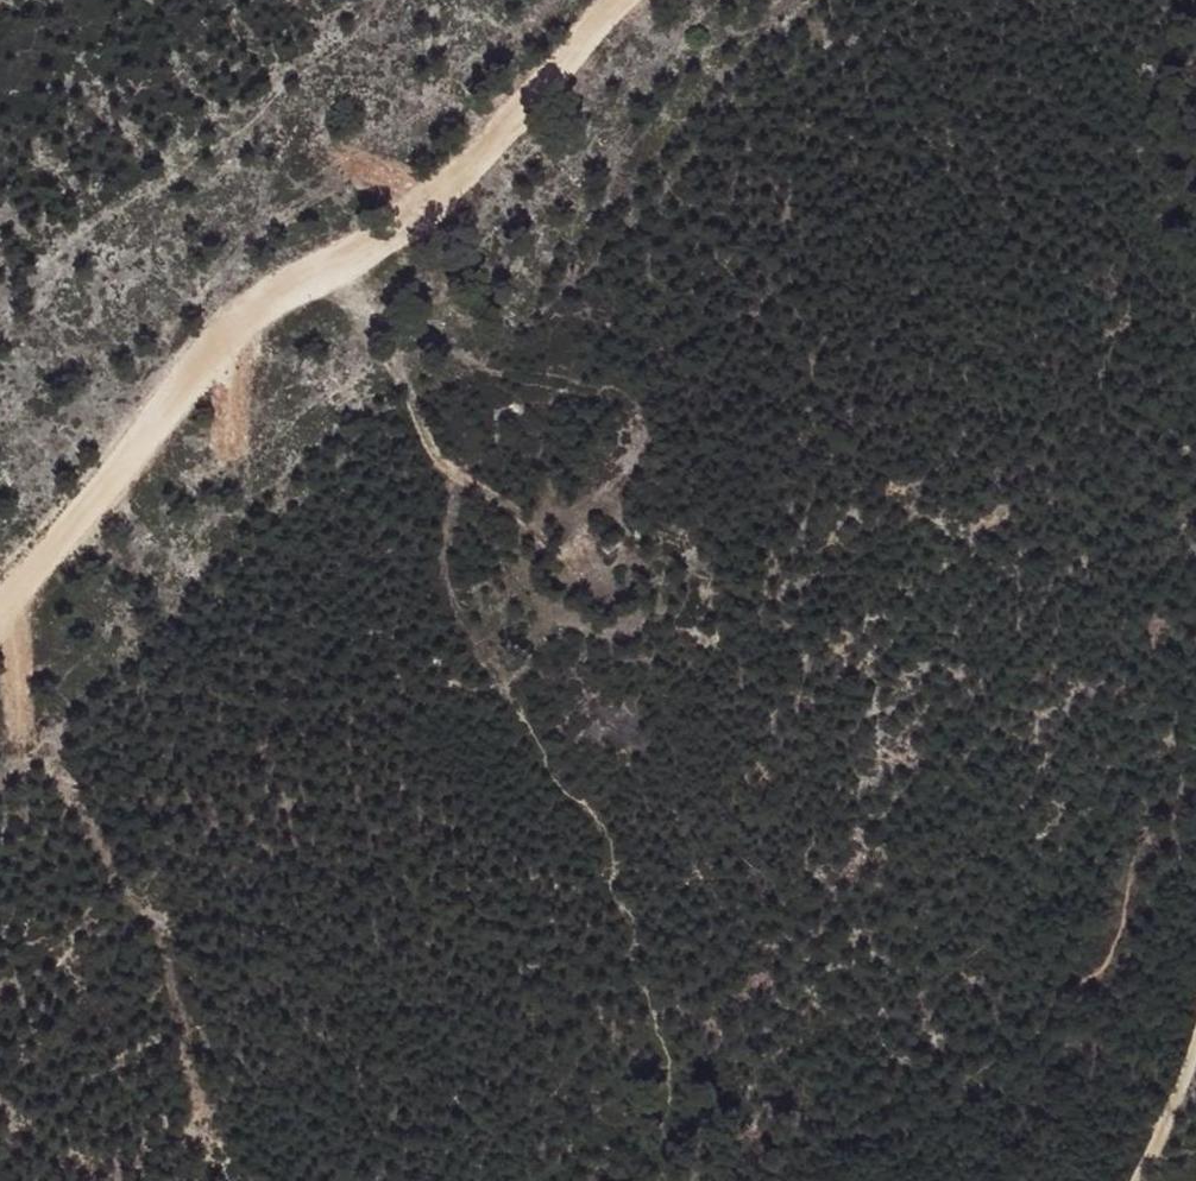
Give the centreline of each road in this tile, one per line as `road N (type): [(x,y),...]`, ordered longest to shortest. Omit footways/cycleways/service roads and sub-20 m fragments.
road 1 (track): [(0,613),(235,336),(372,253),(438,198),(628,0)]
road 2 (track): [(1138,1180),(1195,1072)]

